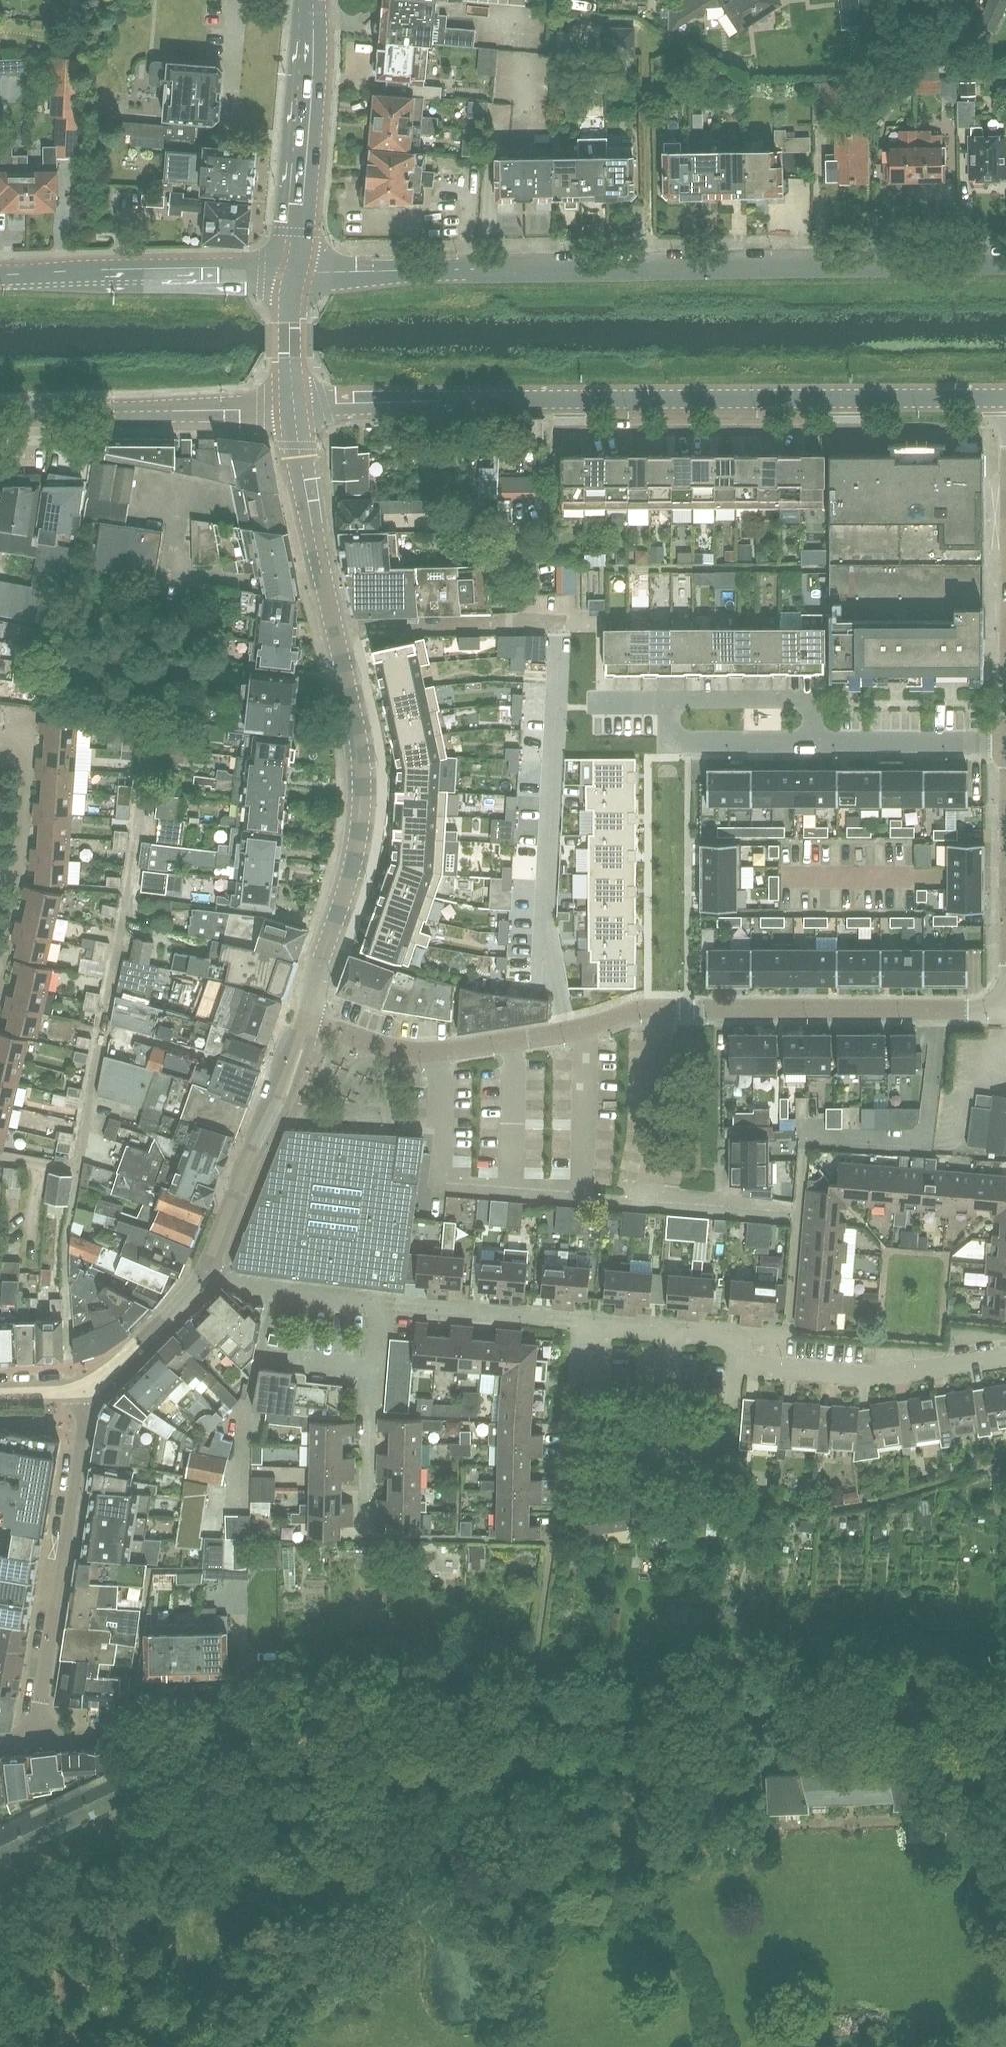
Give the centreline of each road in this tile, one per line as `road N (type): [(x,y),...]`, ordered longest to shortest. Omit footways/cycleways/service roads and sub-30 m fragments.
road 1 (track): [(1005,1778),(938,1819),(486,1839),(344,1827),(270,1838),(211,1858),(167,1891),(144,1950),(145,2046)]
road 2 (residential): [(1005,1706),(236,1730)]
road 3 (unclassified): [(1005,263),(299,272)]
road 4 (residential): [(0,1157),(76,1169),(131,866),(143,721),(30,712)]
road 5 (unclassified): [(295,404),(362,780),(354,864),(301,1026)]
road 6 (residential): [(387,1051),(509,1042),(640,1010),(974,1007),(1005,996)]
road 7 (unclassified): [(582,1327),(694,1339),(748,1368),(816,1375),(1005,1357)]
road 8 (unclassified): [(38,1735),(84,1424),(80,1389)]
road 9 (residential): [(560,402),(562,431),(849,430)]
road 10 (secondary): [(299,272),(0,276)]
road 11 (tertiary): [(0,415),(295,404)]
road 12 (secondary): [(560,402),(849,399)]
road 13 (secondary): [(299,272),(313,0)]
road 14 (secondary): [(295,404),(560,402)]
road 15 (unclassified): [(301,1026),(208,1269)]
road 16 (unclassified): [(376,1306),(582,1327)]
road 17 (residential): [(985,880),(785,879)]
road 18 (unclassified): [(38,1735),(236,1730)]
road 19 (residential): [(1005,743),(812,741)]
road 20 (residential): [(669,704),(812,701),(812,741)]
road 21 (residential): [(812,741),(669,740),(669,704)]
road 22 (unclassified): [(208,1269),(122,1360),(80,1389)]
road 23 (residential): [(0,870),(19,866),(30,712)]
road 24 (unclassified): [(376,1306),(272,1291),(208,1269)]
road 25 (unclassified): [(366,1532),(374,1364)]
road 26 (secondary): [(849,399),(1005,398)]
road 27 (residential): [(849,430),(1005,431)]
road 28 (residential): [(566,1475),(582,1327)]
road 29 (secondary): [(295,404),(299,272)]

